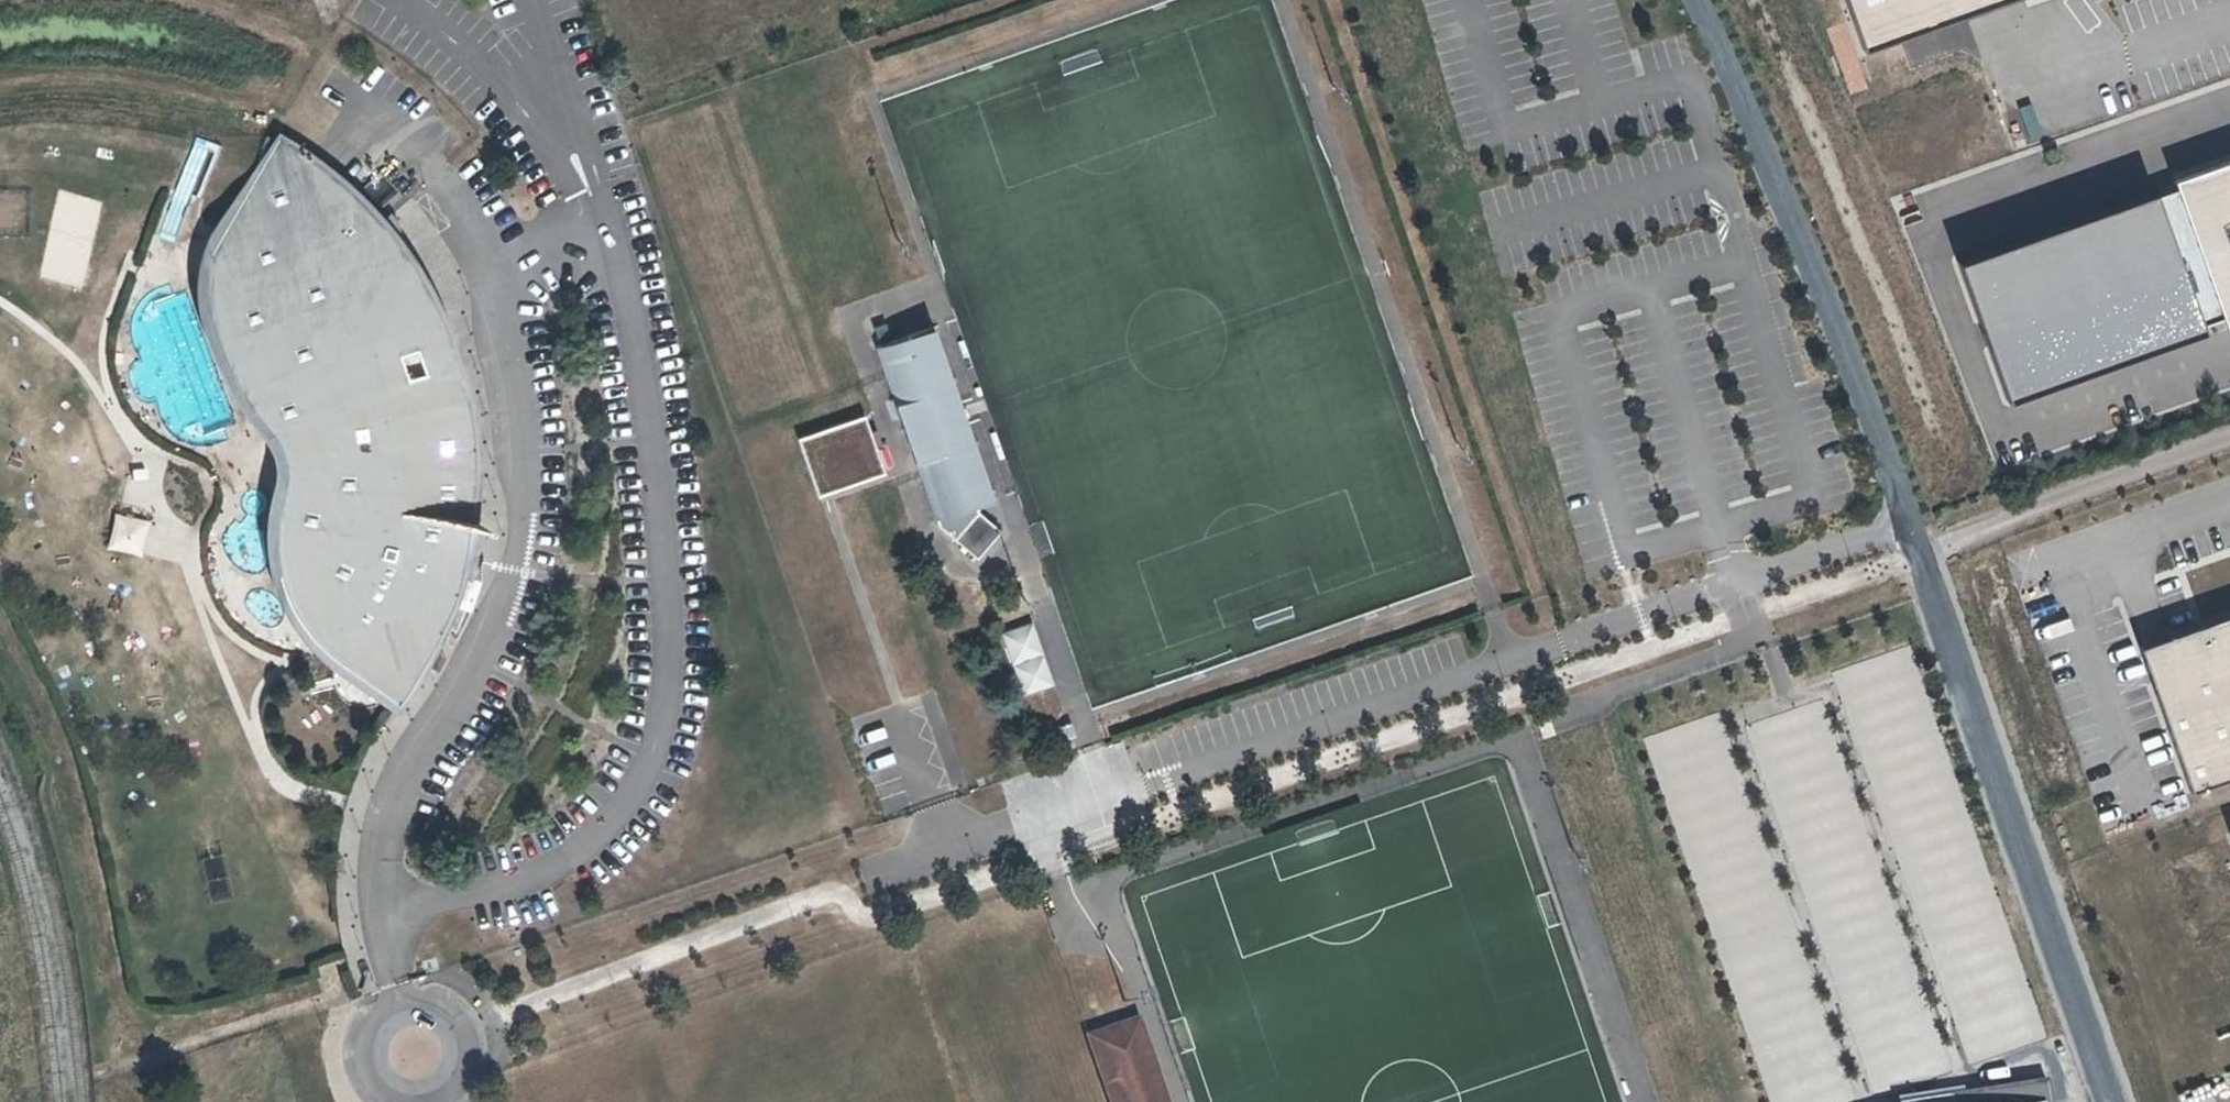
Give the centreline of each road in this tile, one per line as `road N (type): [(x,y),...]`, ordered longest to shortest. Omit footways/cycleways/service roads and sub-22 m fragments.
road 1 (residential): [(2108,1101),(1821,297),(1691,0)]
road 2 (unclassified): [(430,1099),(462,1067),(455,1022),(430,1004),(384,1011)]
road 3 (unclassified): [(384,1011),(366,1036),(373,1081),(399,1099),(430,1099)]

